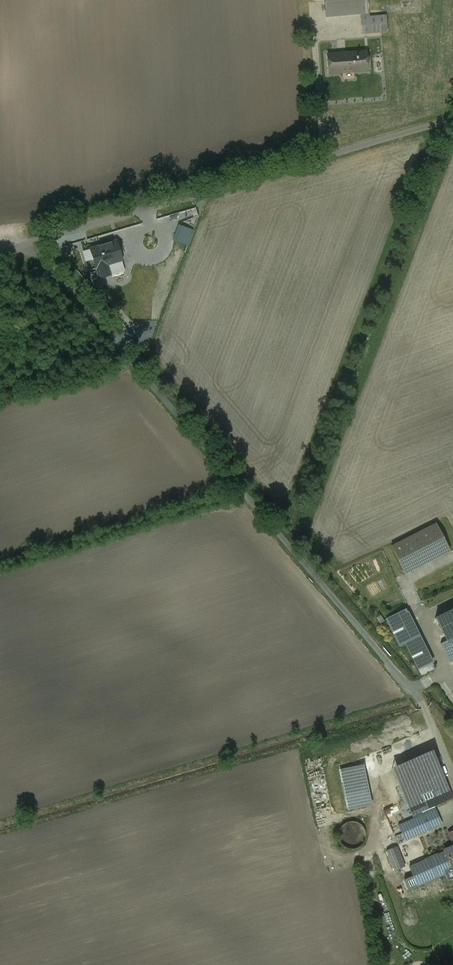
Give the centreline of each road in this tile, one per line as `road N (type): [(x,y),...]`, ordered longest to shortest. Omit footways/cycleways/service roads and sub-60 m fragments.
road 1 (track): [(25,245),(425,708)]
road 2 (unclassified): [(0,252),(452,120)]
road 3 (track): [(374,829),(371,885),(387,964)]

